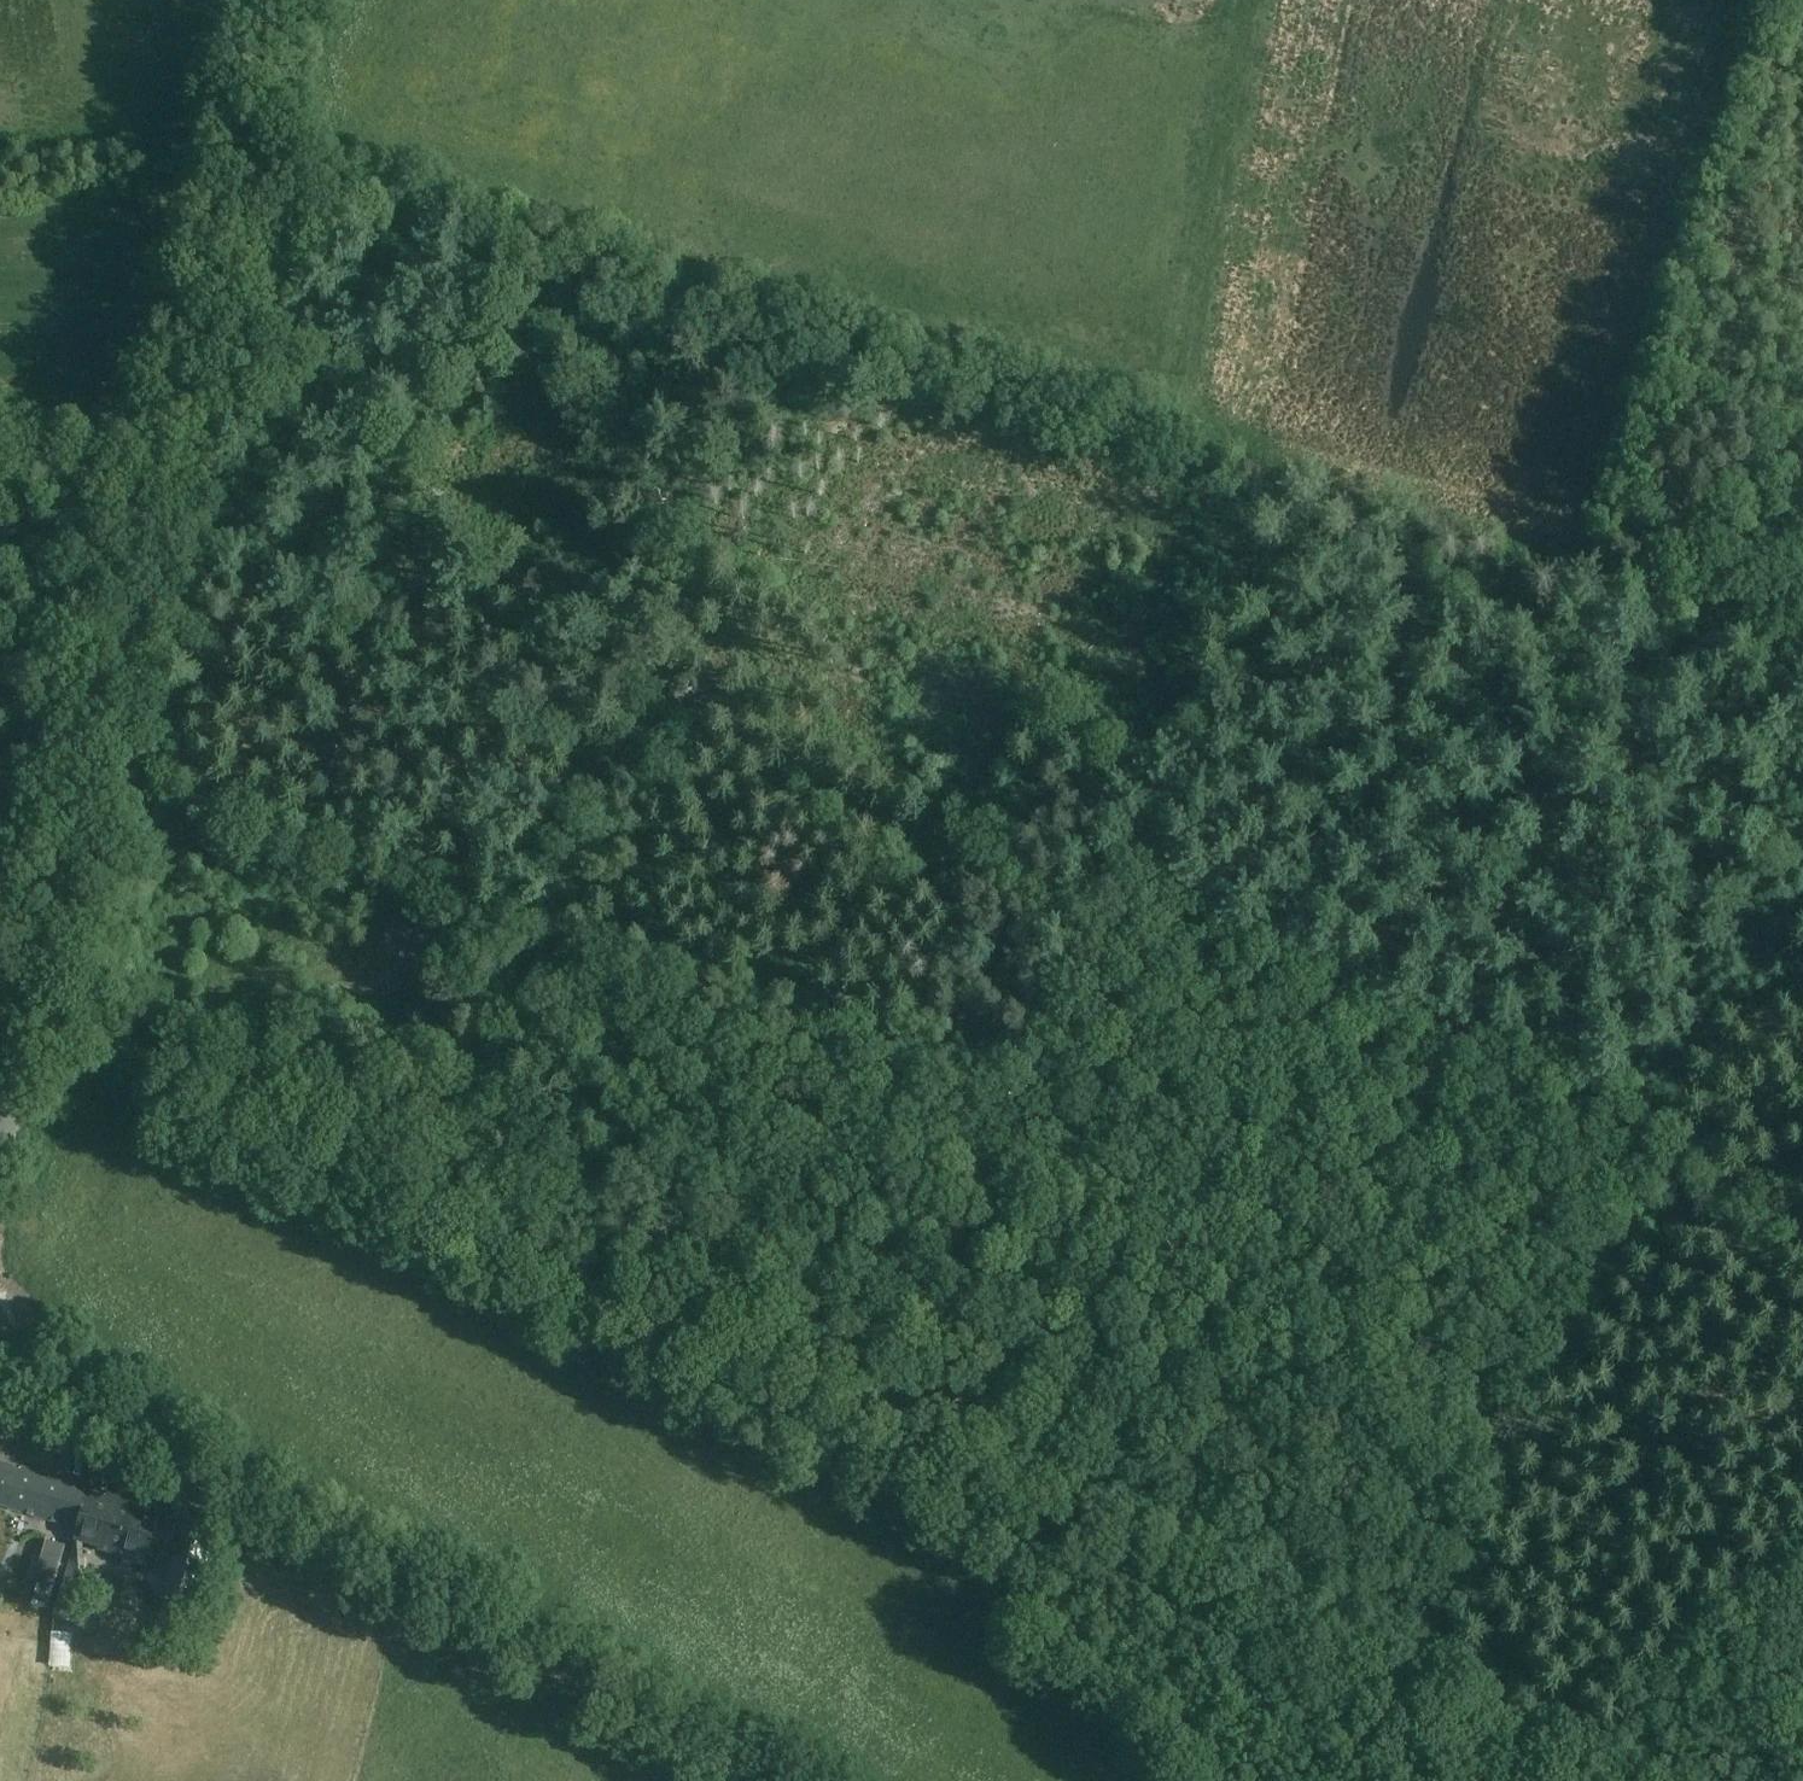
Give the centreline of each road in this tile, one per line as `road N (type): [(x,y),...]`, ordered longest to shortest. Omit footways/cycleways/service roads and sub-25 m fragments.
road 1 (tertiary): [(0,1157),(277,0)]
road 2 (tertiary): [(757,1780),(121,1417),(0,1339)]

